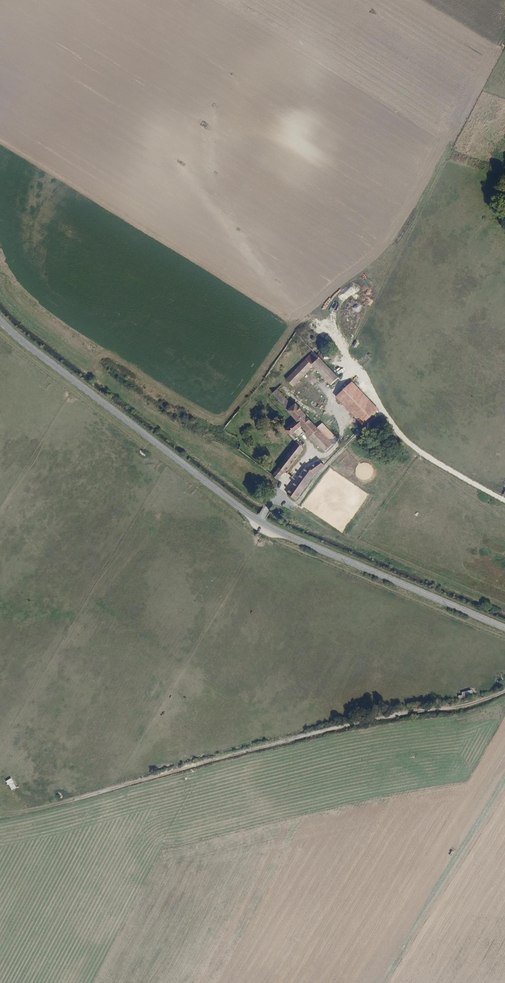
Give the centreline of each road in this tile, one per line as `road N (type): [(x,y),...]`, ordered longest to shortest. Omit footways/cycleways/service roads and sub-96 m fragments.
road 1 (tertiary): [(0,319),(269,527),(504,628)]
road 2 (track): [(504,691),(32,810)]
road 3 (track): [(504,501),(402,437),(368,377),(355,368),(335,393),(348,425)]
road 4 (track): [(343,420),(335,448),(296,468),(260,521)]

